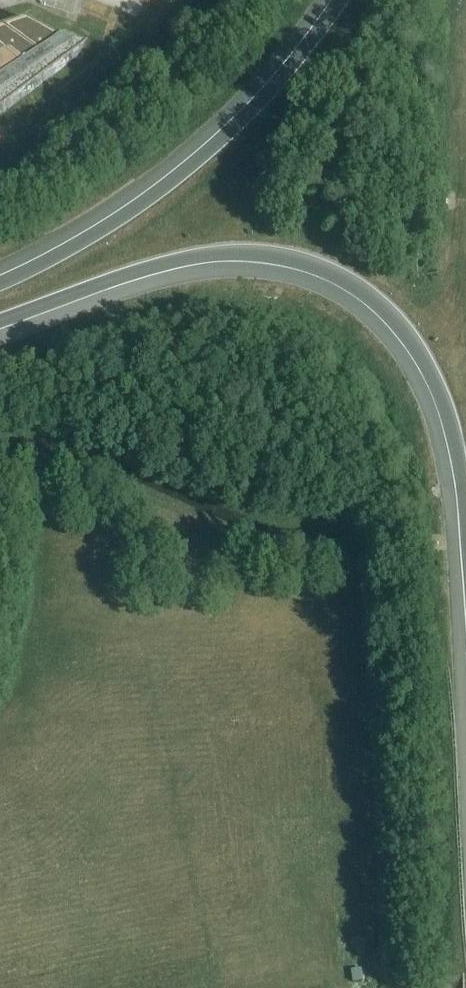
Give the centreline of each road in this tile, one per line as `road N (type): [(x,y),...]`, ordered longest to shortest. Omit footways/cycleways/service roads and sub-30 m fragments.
road 1 (motorway): [(0,324),(189,258),(265,255),(318,269),(352,285),(417,346),(451,420),(465,518)]
road 2 (motorway): [(344,0),(313,47),(225,139),(123,219),(0,286)]

